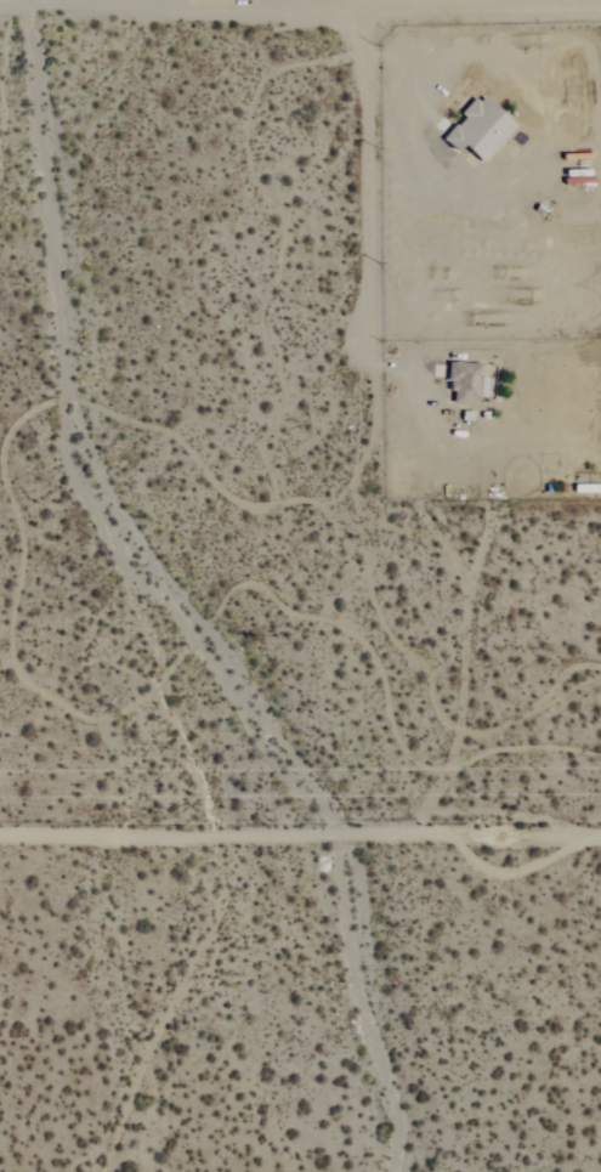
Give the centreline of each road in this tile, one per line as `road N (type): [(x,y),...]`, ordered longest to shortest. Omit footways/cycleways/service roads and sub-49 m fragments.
road 1 (residential): [(0,16),(600,5)]
road 2 (residential): [(0,848),(600,844)]
road 3 (track): [(395,353),(385,7)]

